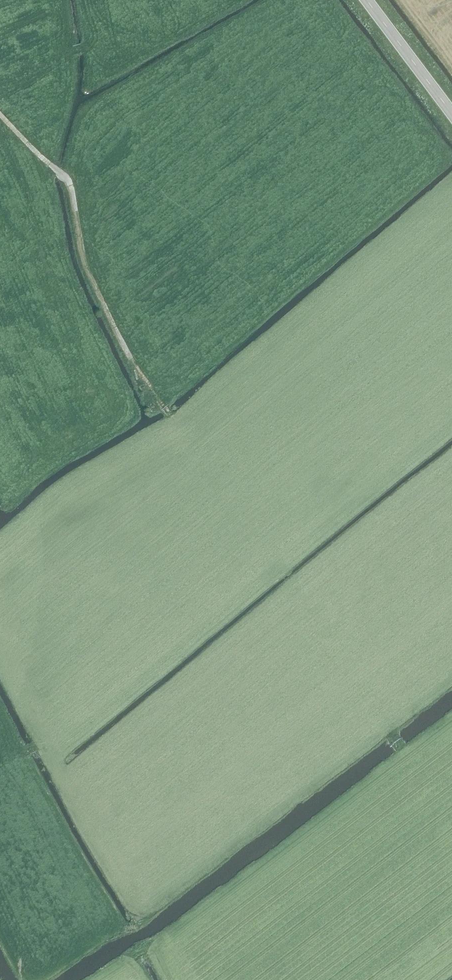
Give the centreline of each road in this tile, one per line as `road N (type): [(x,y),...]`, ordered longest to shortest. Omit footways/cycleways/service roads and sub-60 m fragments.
road 1 (track): [(0,112),(66,177),(91,277),(169,412)]
road 2 (secondary): [(451,114),(366,0)]

